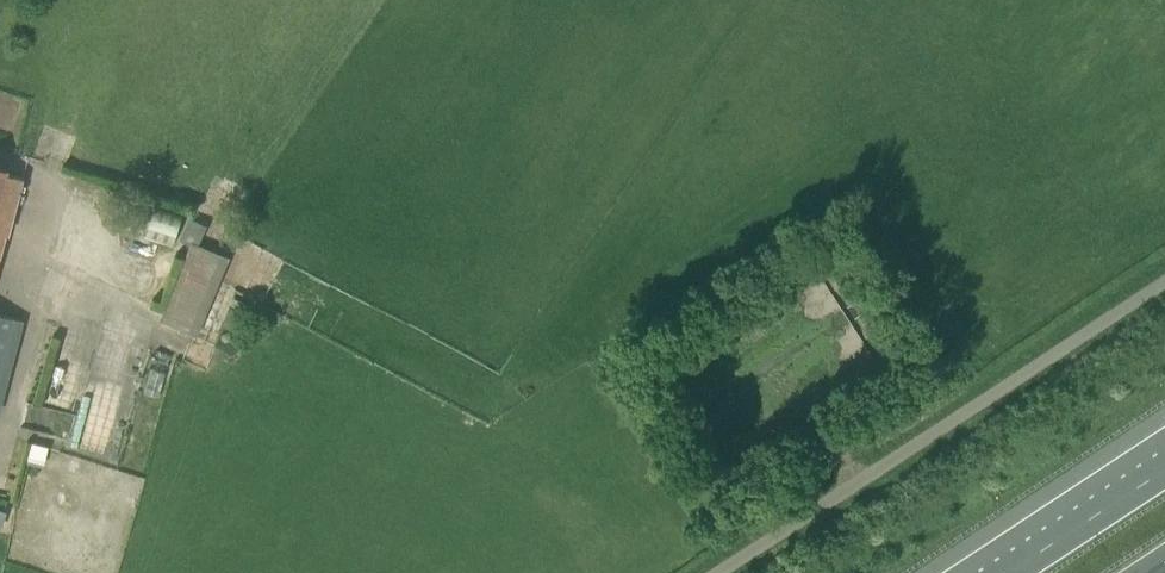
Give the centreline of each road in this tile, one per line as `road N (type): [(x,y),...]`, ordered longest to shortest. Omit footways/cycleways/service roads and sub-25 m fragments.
road 1 (unclassified): [(713,572),(1164,281)]
road 2 (motorway): [(1164,469),(1008,572)]

